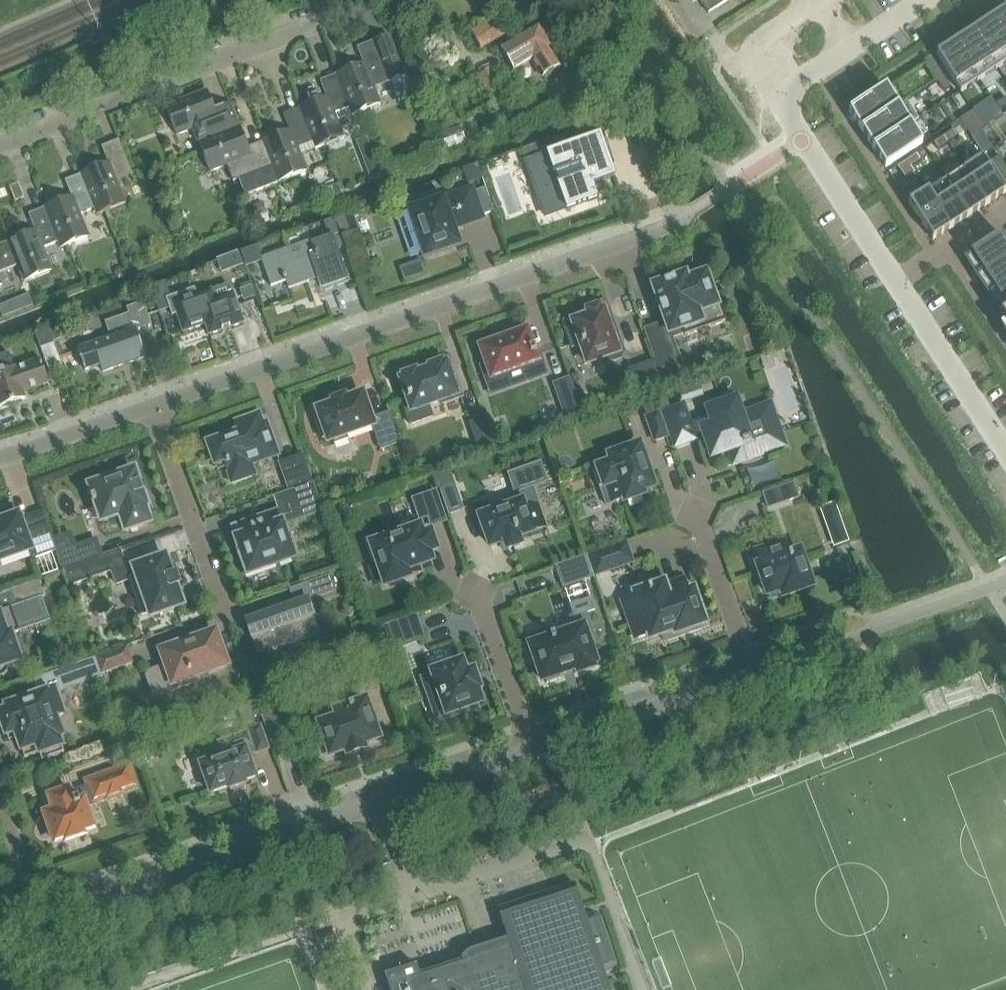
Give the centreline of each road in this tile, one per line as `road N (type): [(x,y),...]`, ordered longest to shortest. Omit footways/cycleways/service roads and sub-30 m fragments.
road 1 (residential): [(153,406),(682,222)]
road 2 (residential): [(46,919),(533,749)]
road 3 (residential): [(1005,448),(776,94)]
road 4 (residential): [(0,144),(321,20)]
road 5 (residential): [(533,749),(753,670)]
road 6 (residential): [(222,601),(153,406)]
road 7 (residential): [(776,94),(923,0)]
road 8 (residential): [(533,749),(478,588)]
road 9 (residential): [(753,670),(700,515)]
road 10 (residential): [(0,456),(153,406)]
road 11 (residential): [(776,94),(760,70),(762,36),(815,0)]
road 12 (residential): [(46,919),(0,807)]

